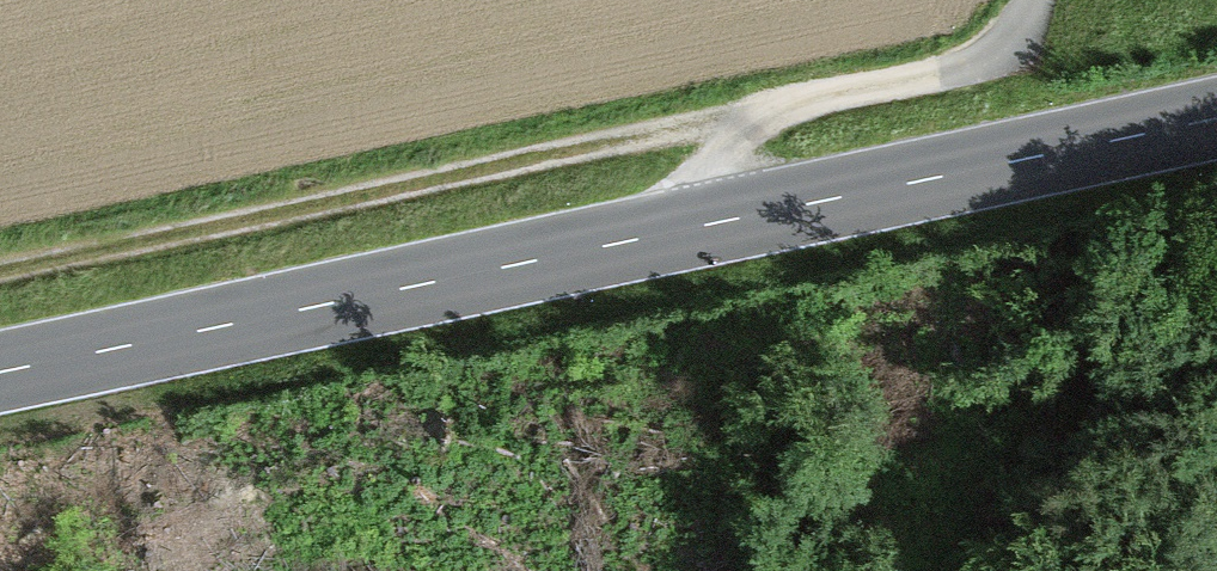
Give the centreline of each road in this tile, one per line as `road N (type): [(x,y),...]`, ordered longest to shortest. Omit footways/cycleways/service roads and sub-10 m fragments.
road 1 (primary): [(1216,116),(0,373)]
road 2 (track): [(998,0),(982,66),(0,263)]

